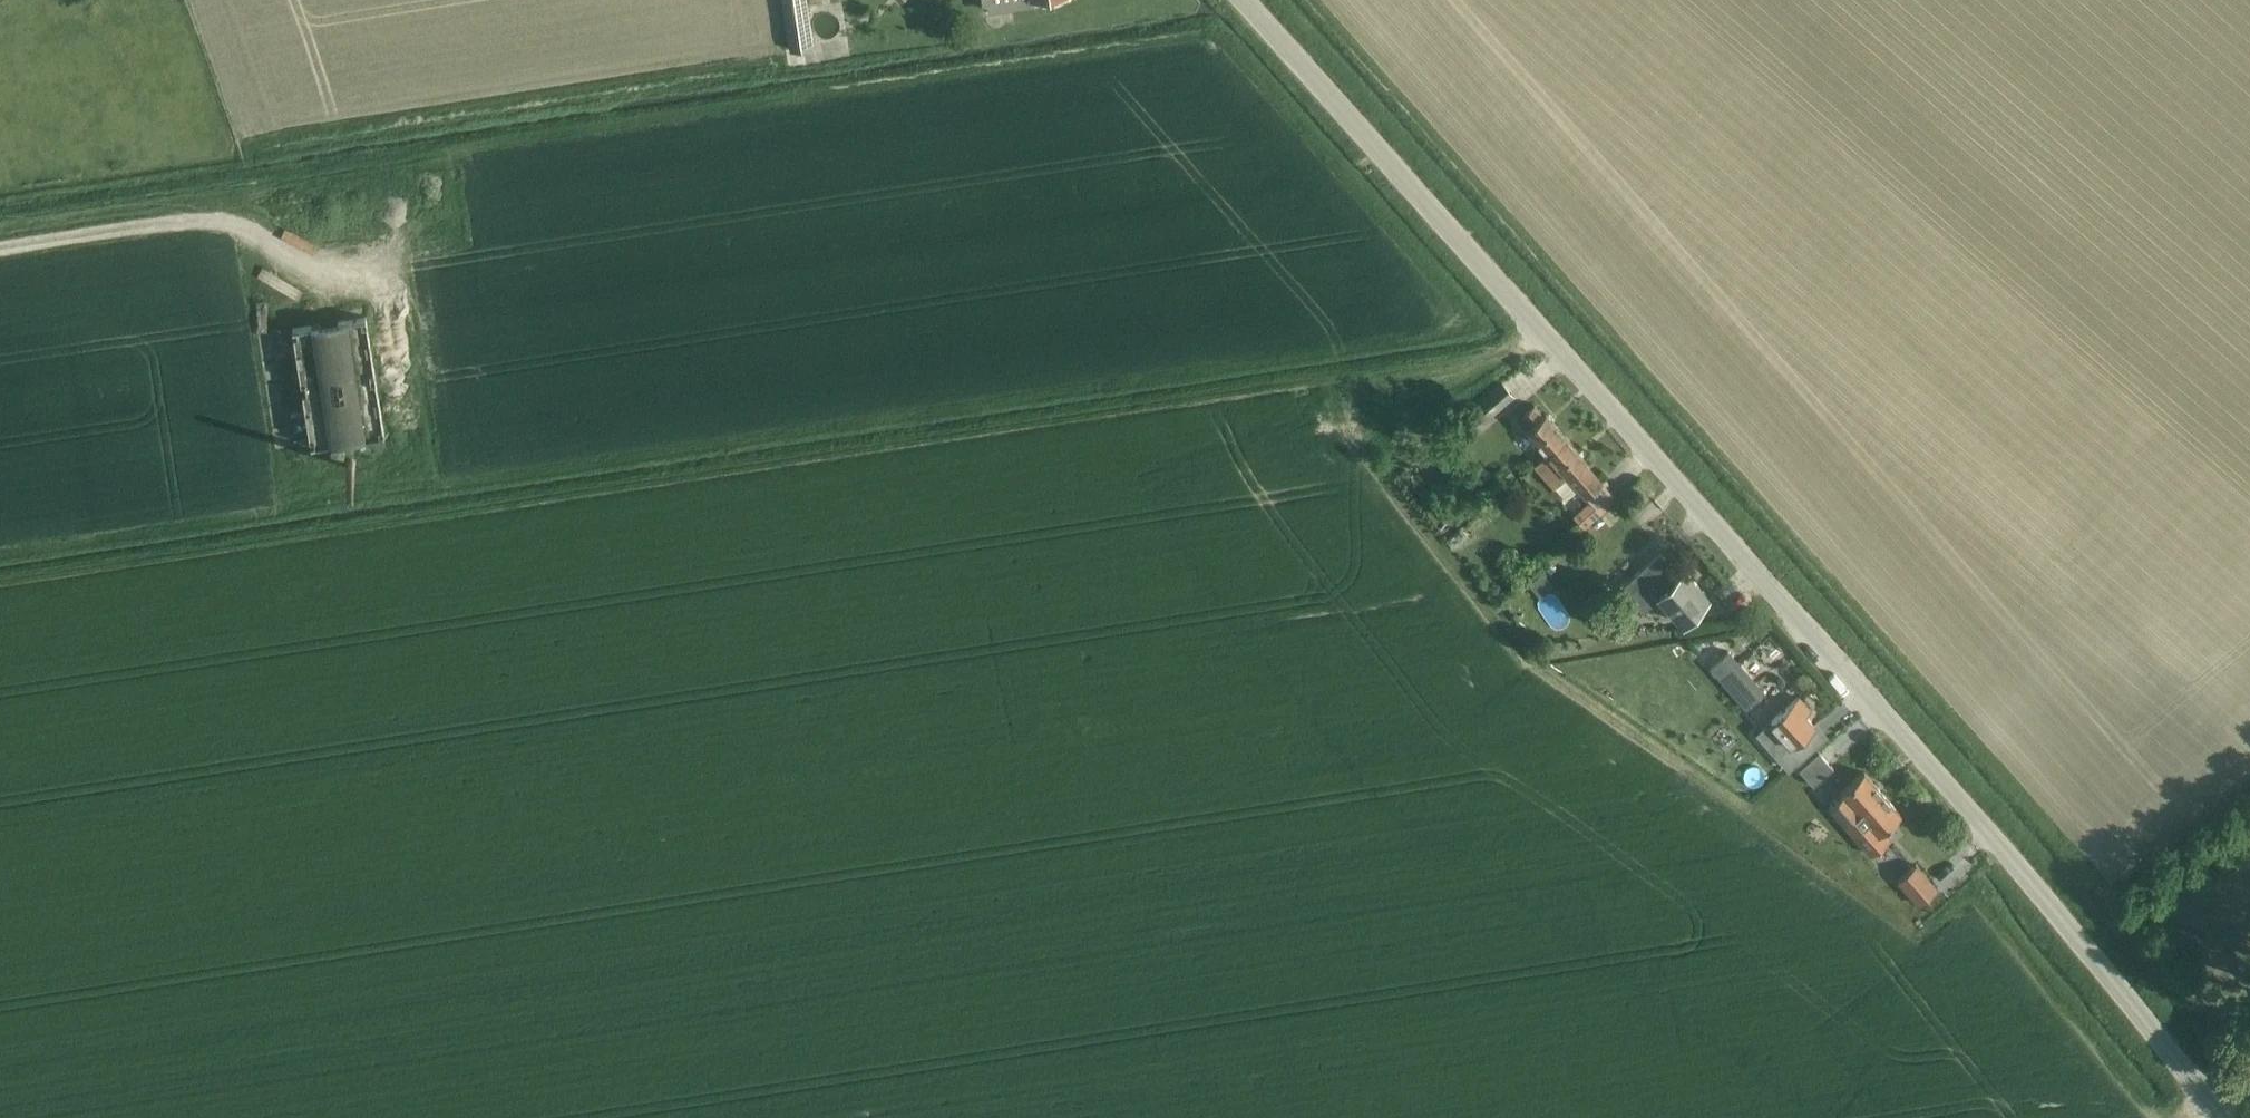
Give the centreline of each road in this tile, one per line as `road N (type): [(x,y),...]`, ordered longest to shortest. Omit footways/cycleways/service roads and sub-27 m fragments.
road 1 (unclassified): [(2218,1117),(2043,905),(1239,0)]

